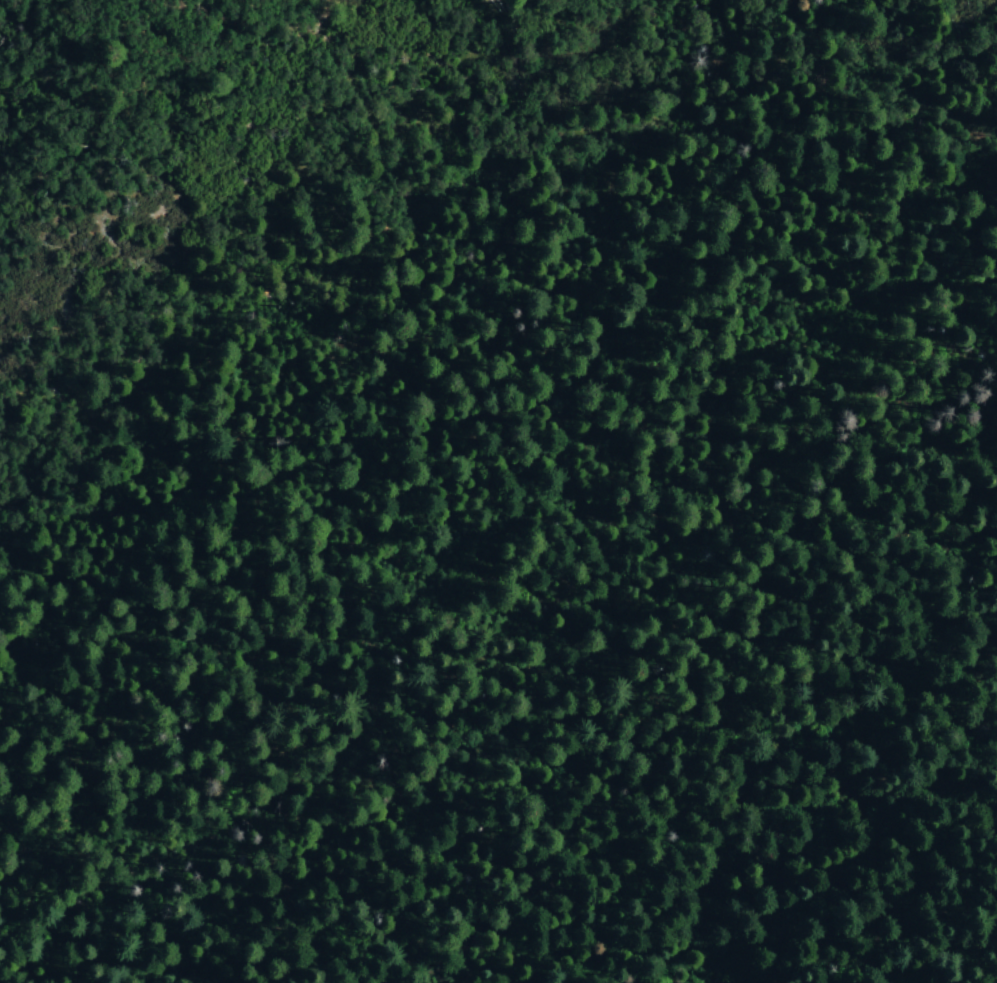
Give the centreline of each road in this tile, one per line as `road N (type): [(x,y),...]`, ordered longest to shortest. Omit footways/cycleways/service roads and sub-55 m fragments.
road 1 (track): [(996,321),(732,347),(703,368),(701,471),(680,512),(635,521),(521,504),(444,559)]

